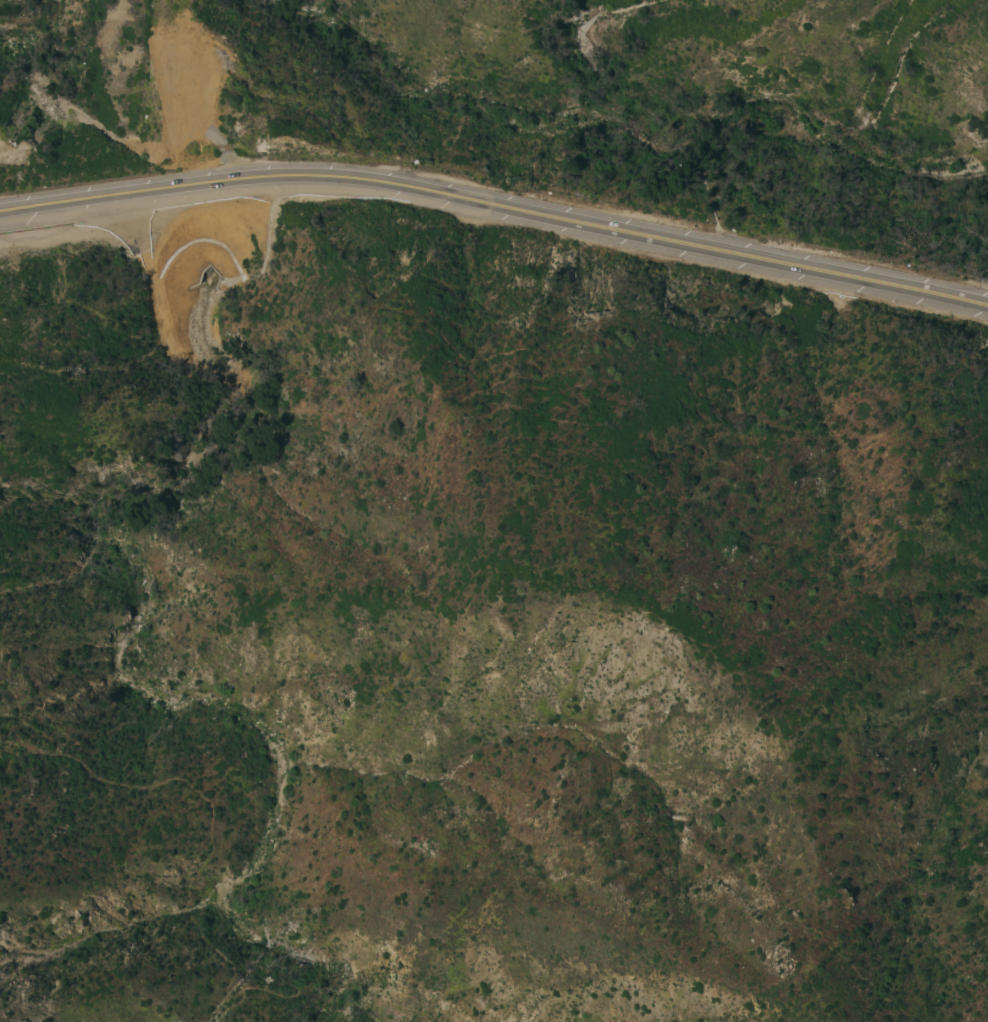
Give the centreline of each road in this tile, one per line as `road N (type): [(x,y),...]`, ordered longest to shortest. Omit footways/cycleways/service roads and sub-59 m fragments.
road 1 (primary): [(0,211),(253,178),(340,177),(987,307)]

